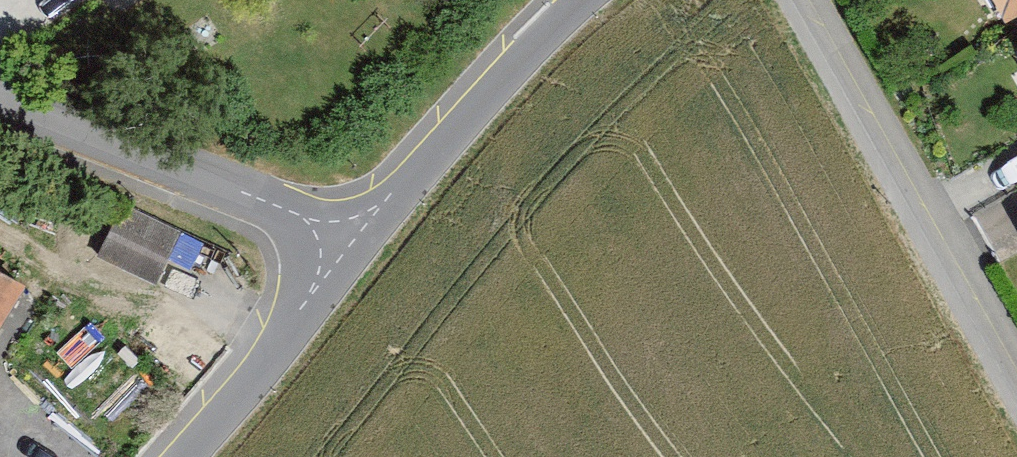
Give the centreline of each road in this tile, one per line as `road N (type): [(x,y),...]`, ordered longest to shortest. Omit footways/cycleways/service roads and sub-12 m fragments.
road 1 (residential): [(1016,364),(815,0)]
road 2 (residential): [(345,235),(0,100)]
road 3 (residential): [(577,0),(345,235)]
road 4 (residential): [(345,235),(173,456)]

